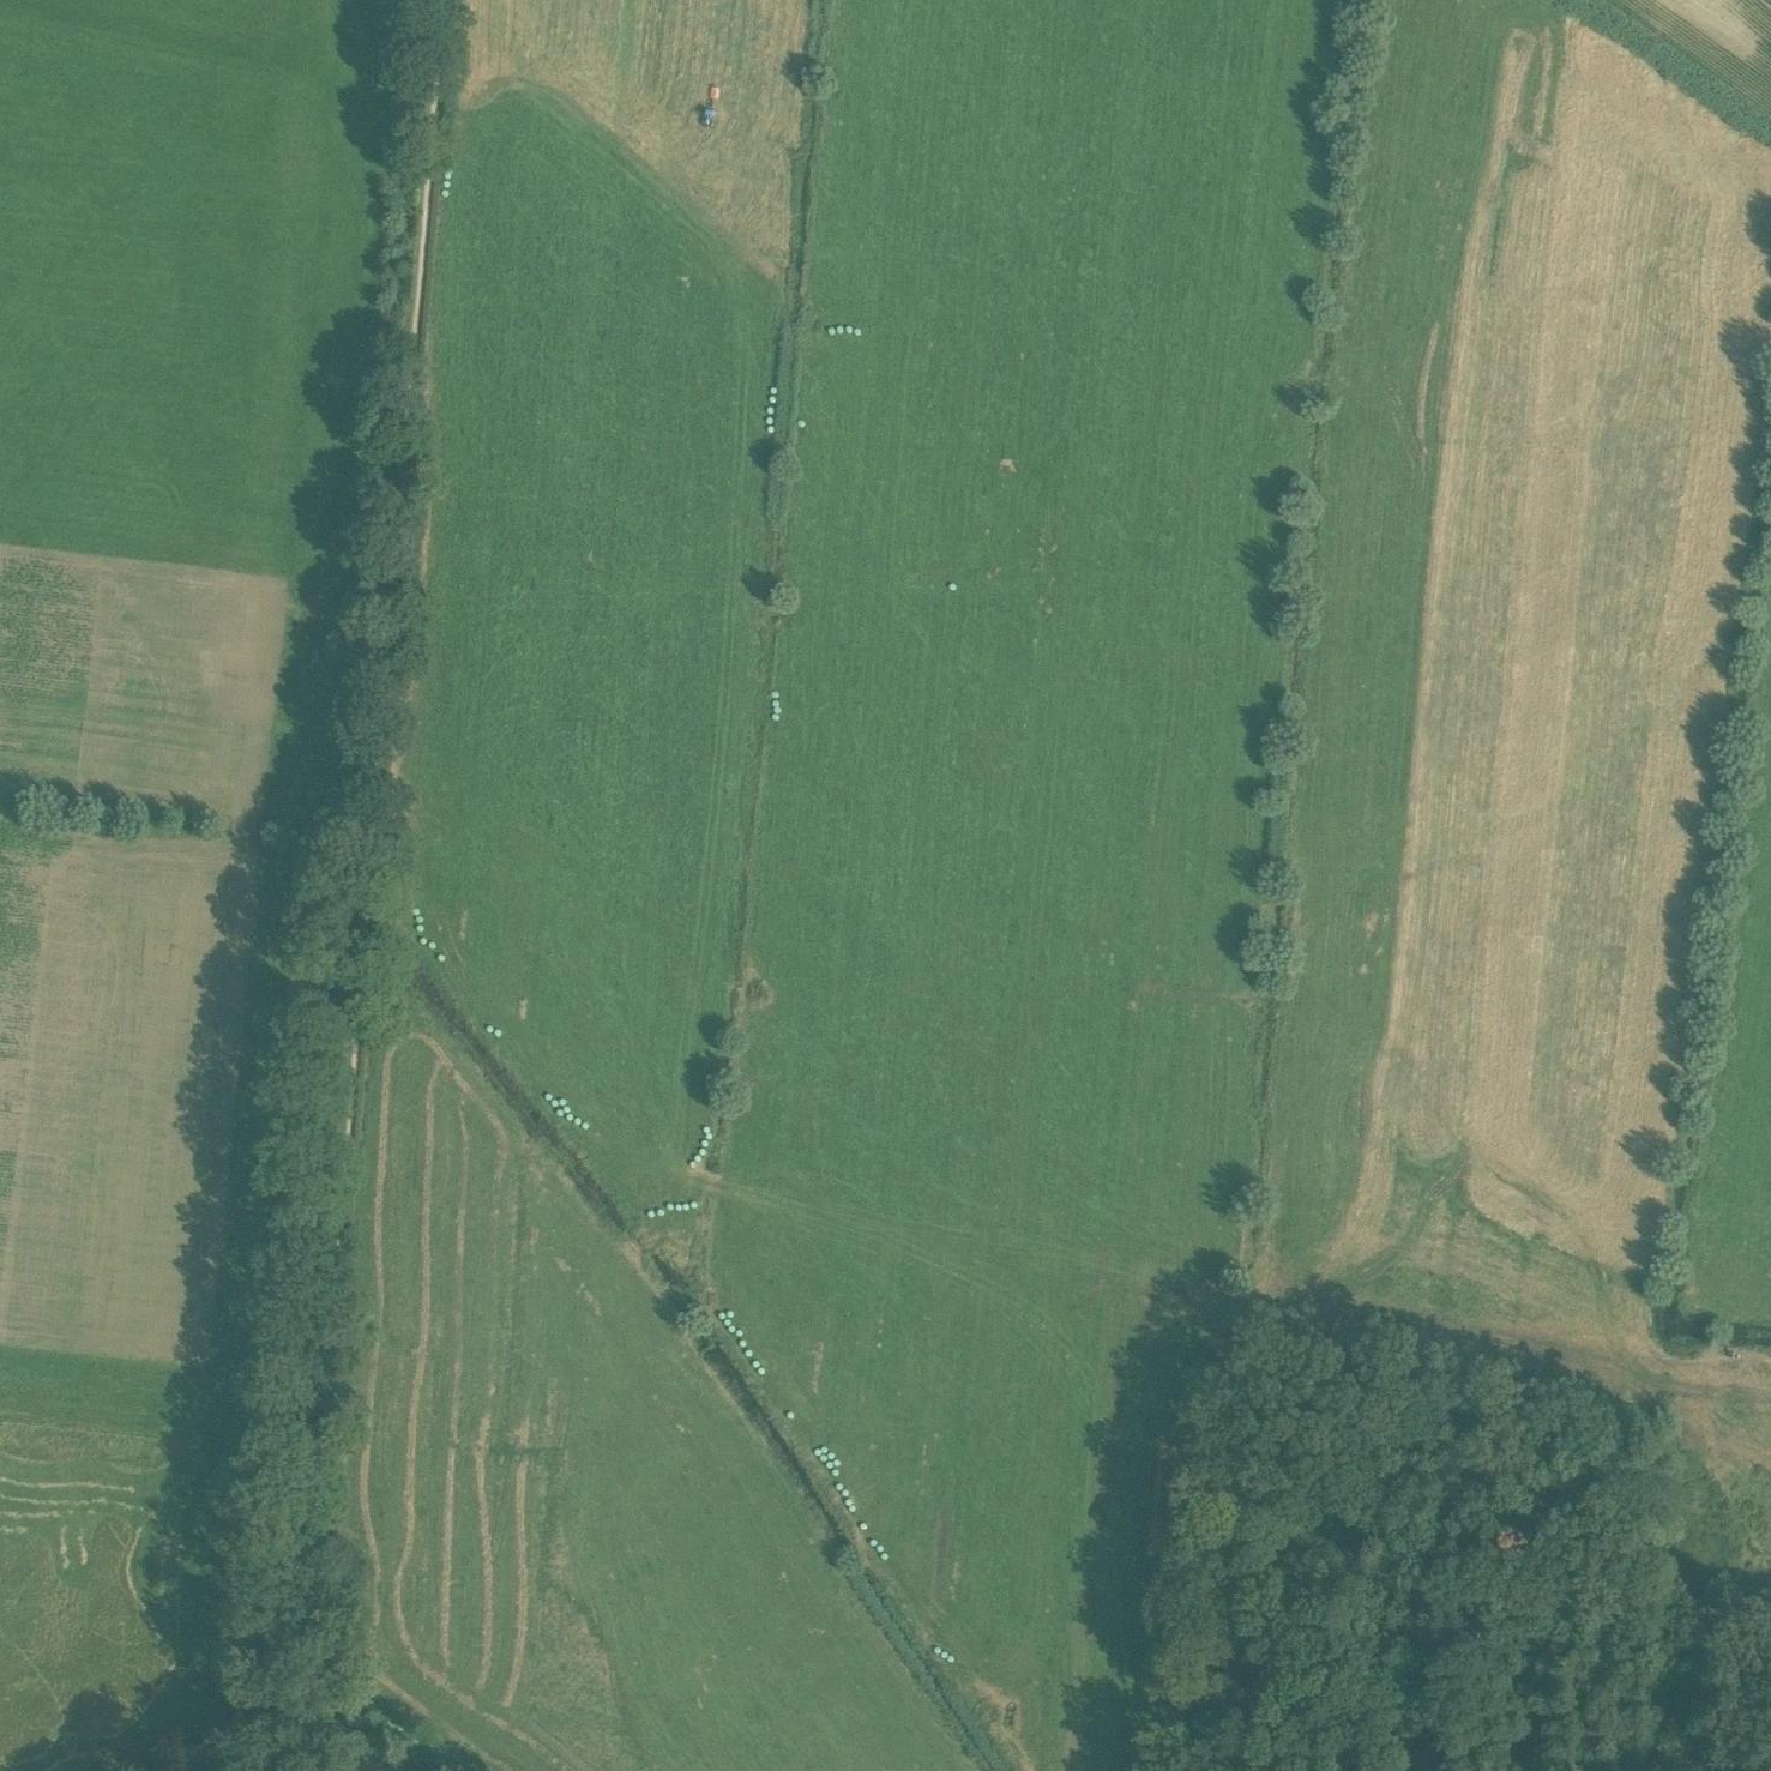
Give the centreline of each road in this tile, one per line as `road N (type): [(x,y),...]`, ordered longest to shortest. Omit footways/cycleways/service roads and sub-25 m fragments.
road 1 (track): [(1770,1676),(1507,1592),(1489,1608),(1482,1632),(1469,1770)]
road 2 (track): [(1071,1770),(1107,1455)]
road 3 (track): [(166,1770),(205,1749),(297,1731)]

